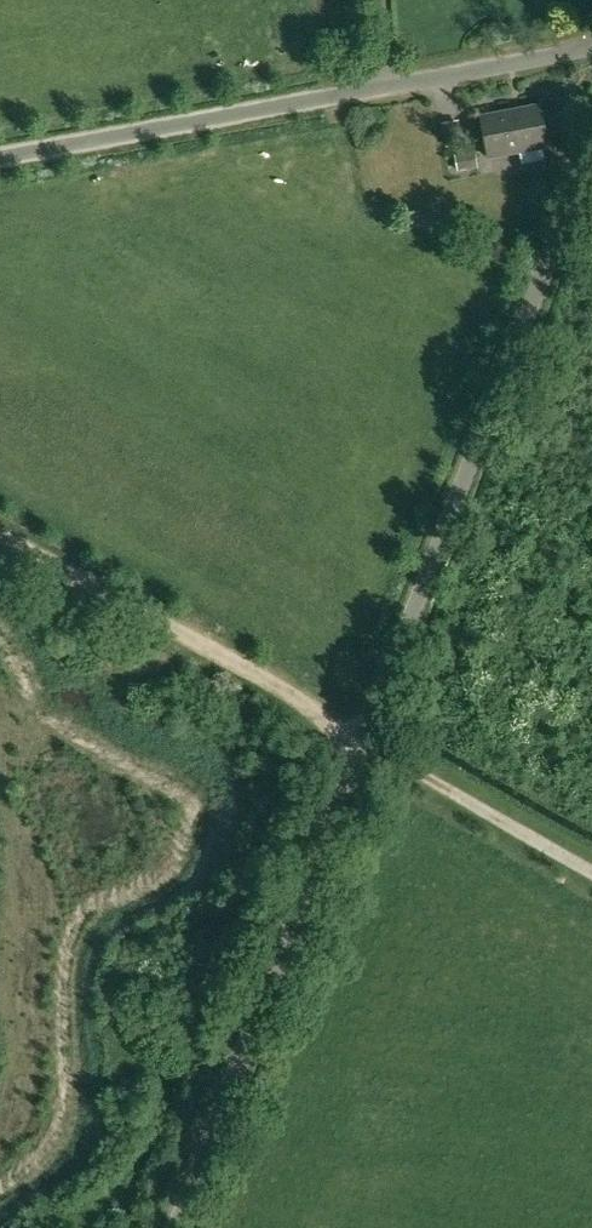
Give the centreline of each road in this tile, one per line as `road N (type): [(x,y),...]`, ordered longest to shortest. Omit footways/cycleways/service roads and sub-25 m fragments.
road 1 (unclassified): [(176,1227),(591,149)]
road 2 (unclassified): [(0,159),(591,49)]
road 3 (track): [(366,742),(0,534)]
road 4 (track): [(366,742),(591,871)]

